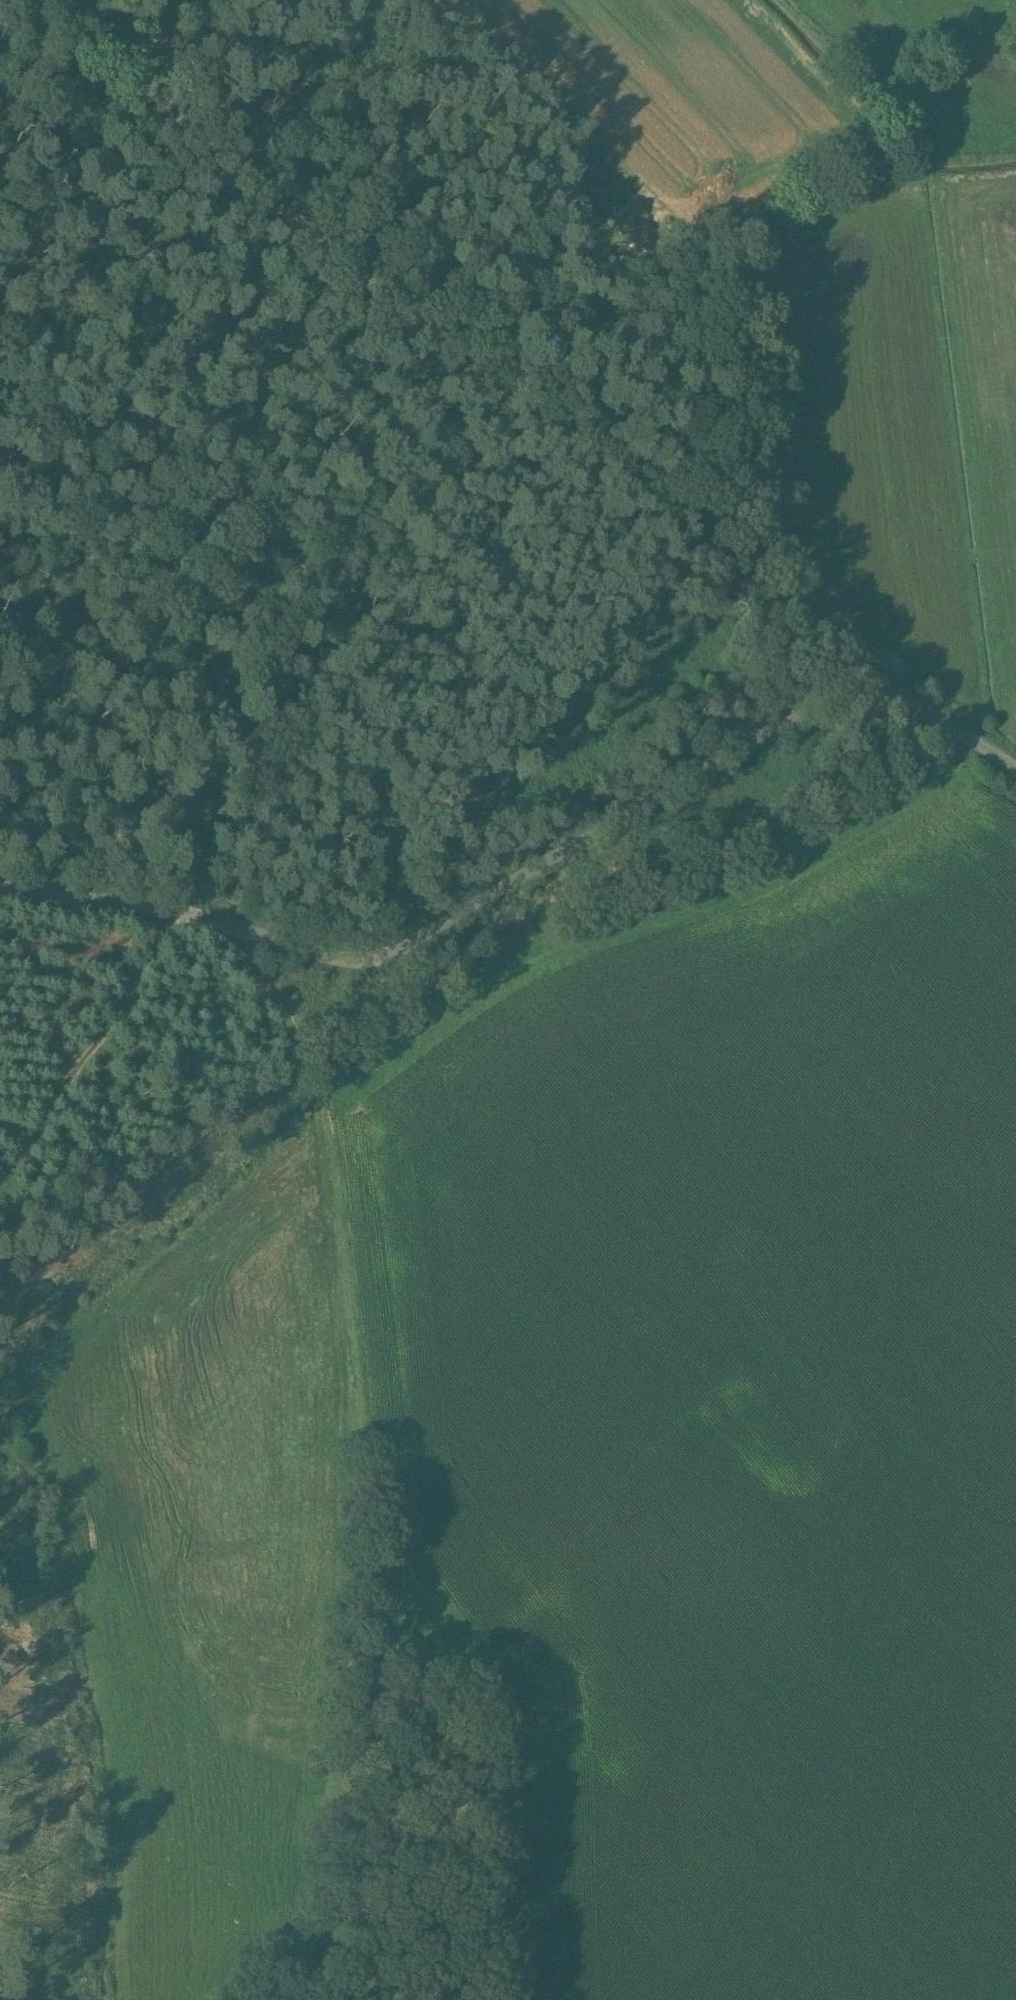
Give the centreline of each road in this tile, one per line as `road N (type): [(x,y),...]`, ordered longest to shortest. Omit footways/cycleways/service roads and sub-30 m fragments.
road 1 (unclassified): [(869,671),(381,295),(131,70),(82,0)]
road 2 (unclassified): [(869,671),(372,960),(338,960),(182,913),(0,888)]
road 3 (unclassified): [(1015,770),(869,671)]
road 4 (track): [(262,0),(131,70)]

